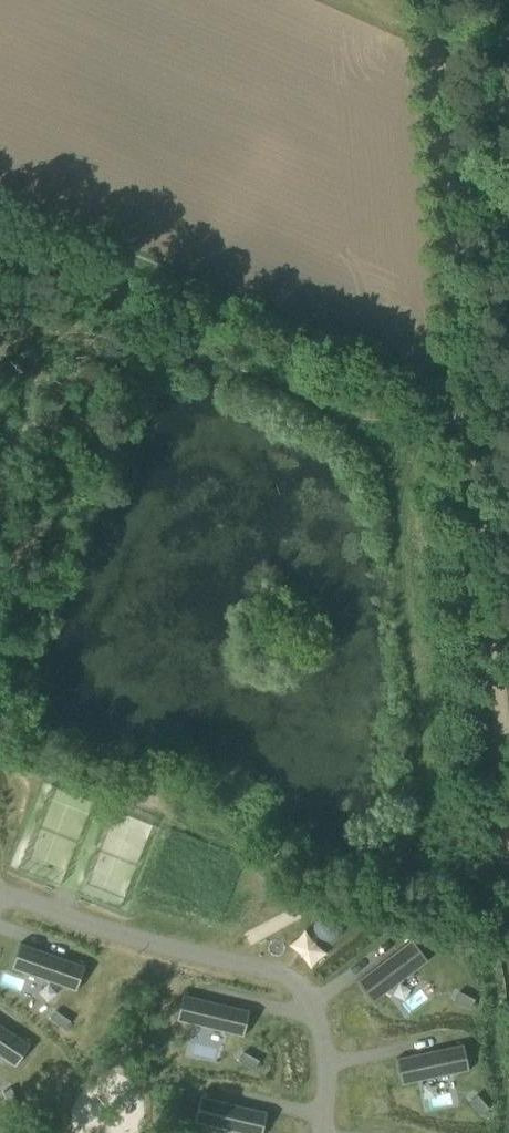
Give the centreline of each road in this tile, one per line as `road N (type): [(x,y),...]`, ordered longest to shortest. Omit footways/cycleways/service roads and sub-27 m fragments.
road 1 (track): [(424,0),(508,820)]
road 2 (unclassified): [(462,390),(433,392),(0,201)]

